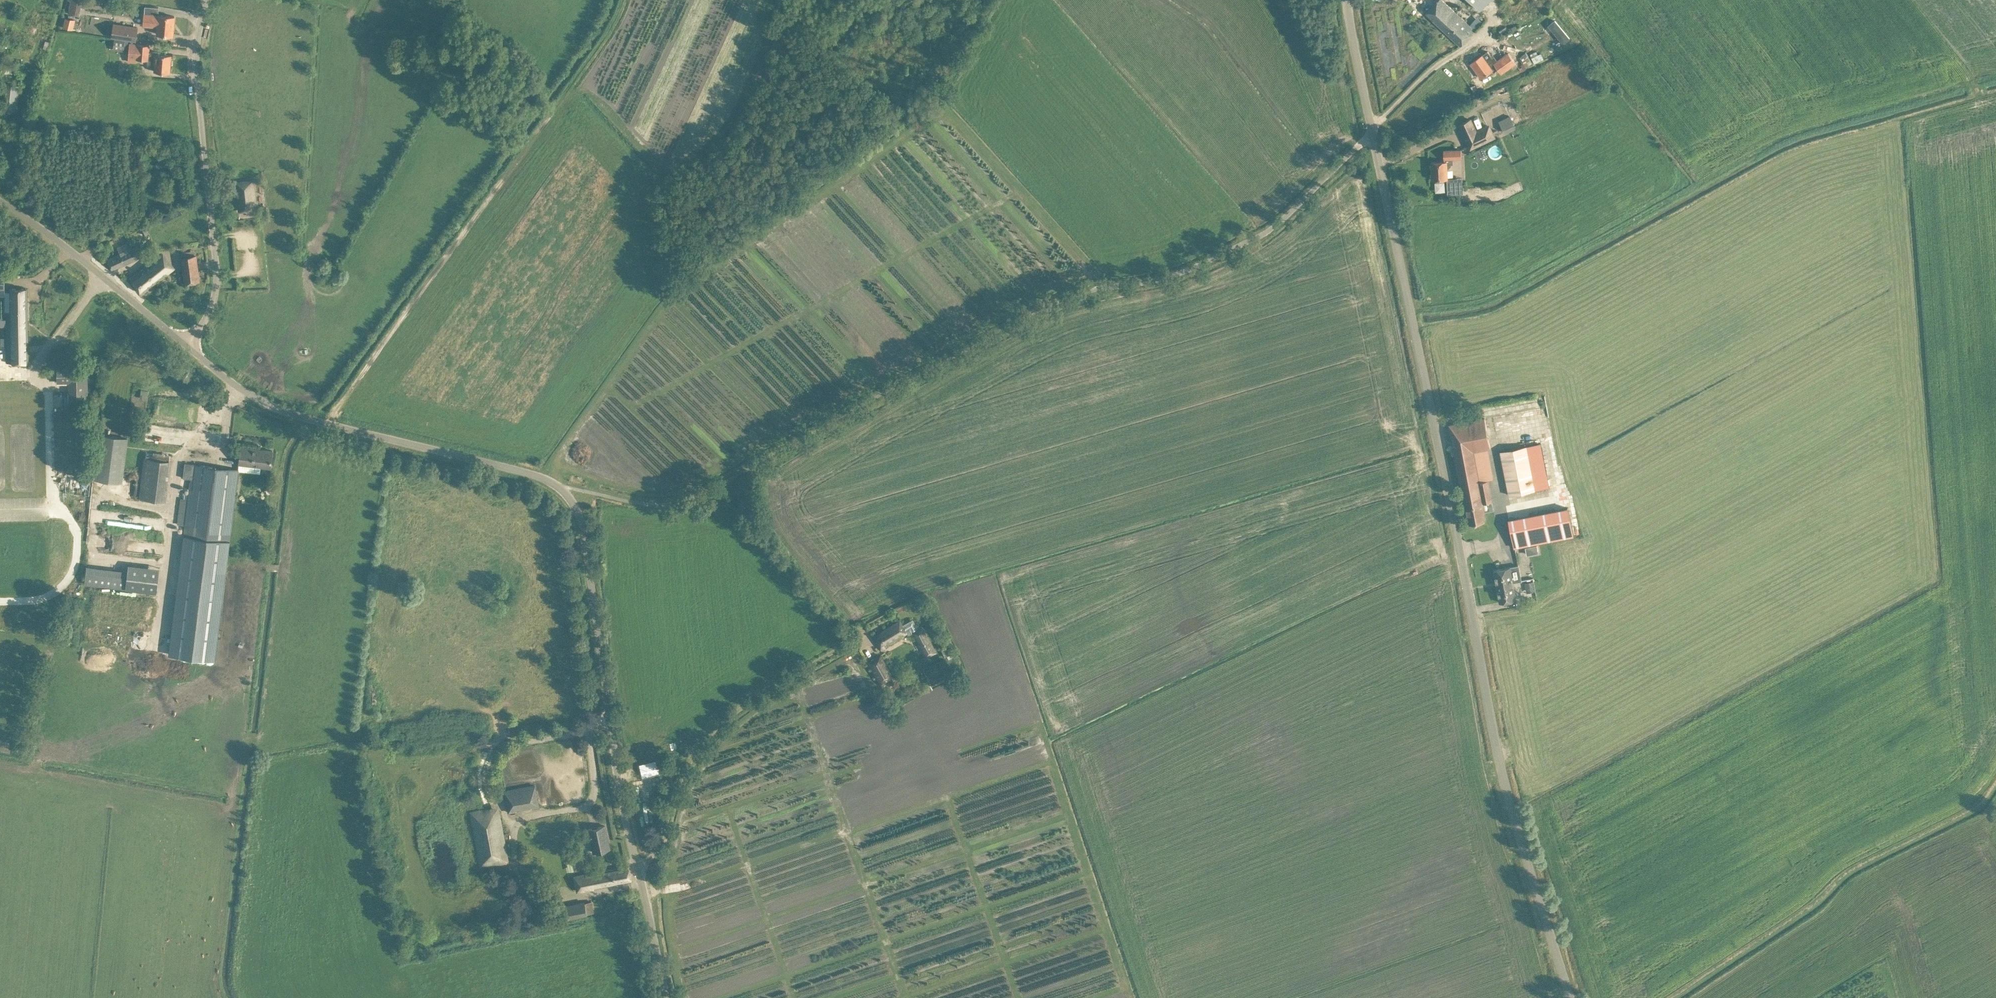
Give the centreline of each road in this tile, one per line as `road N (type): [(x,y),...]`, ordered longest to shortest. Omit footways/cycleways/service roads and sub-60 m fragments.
road 1 (unclassified): [(1570,997),(1508,797),(1373,137)]
road 2 (unclassified): [(637,866),(586,536),(571,499),(541,476),(316,421),(243,387),(191,348)]
road 3 (unclassified): [(191,348),(216,277),(196,63),(205,0)]
road 4 (unclassified): [(1088,291),(1165,277),(1247,241),(1373,137)]
road 5 (unclassified): [(637,866),(657,852),(687,767),(730,714),(851,641)]
road 6 (unclassified): [(191,348),(0,204)]
road 7 (unclassified): [(1373,137),(1348,0)]
road 8 (unclassified): [(667,997),(637,866)]

